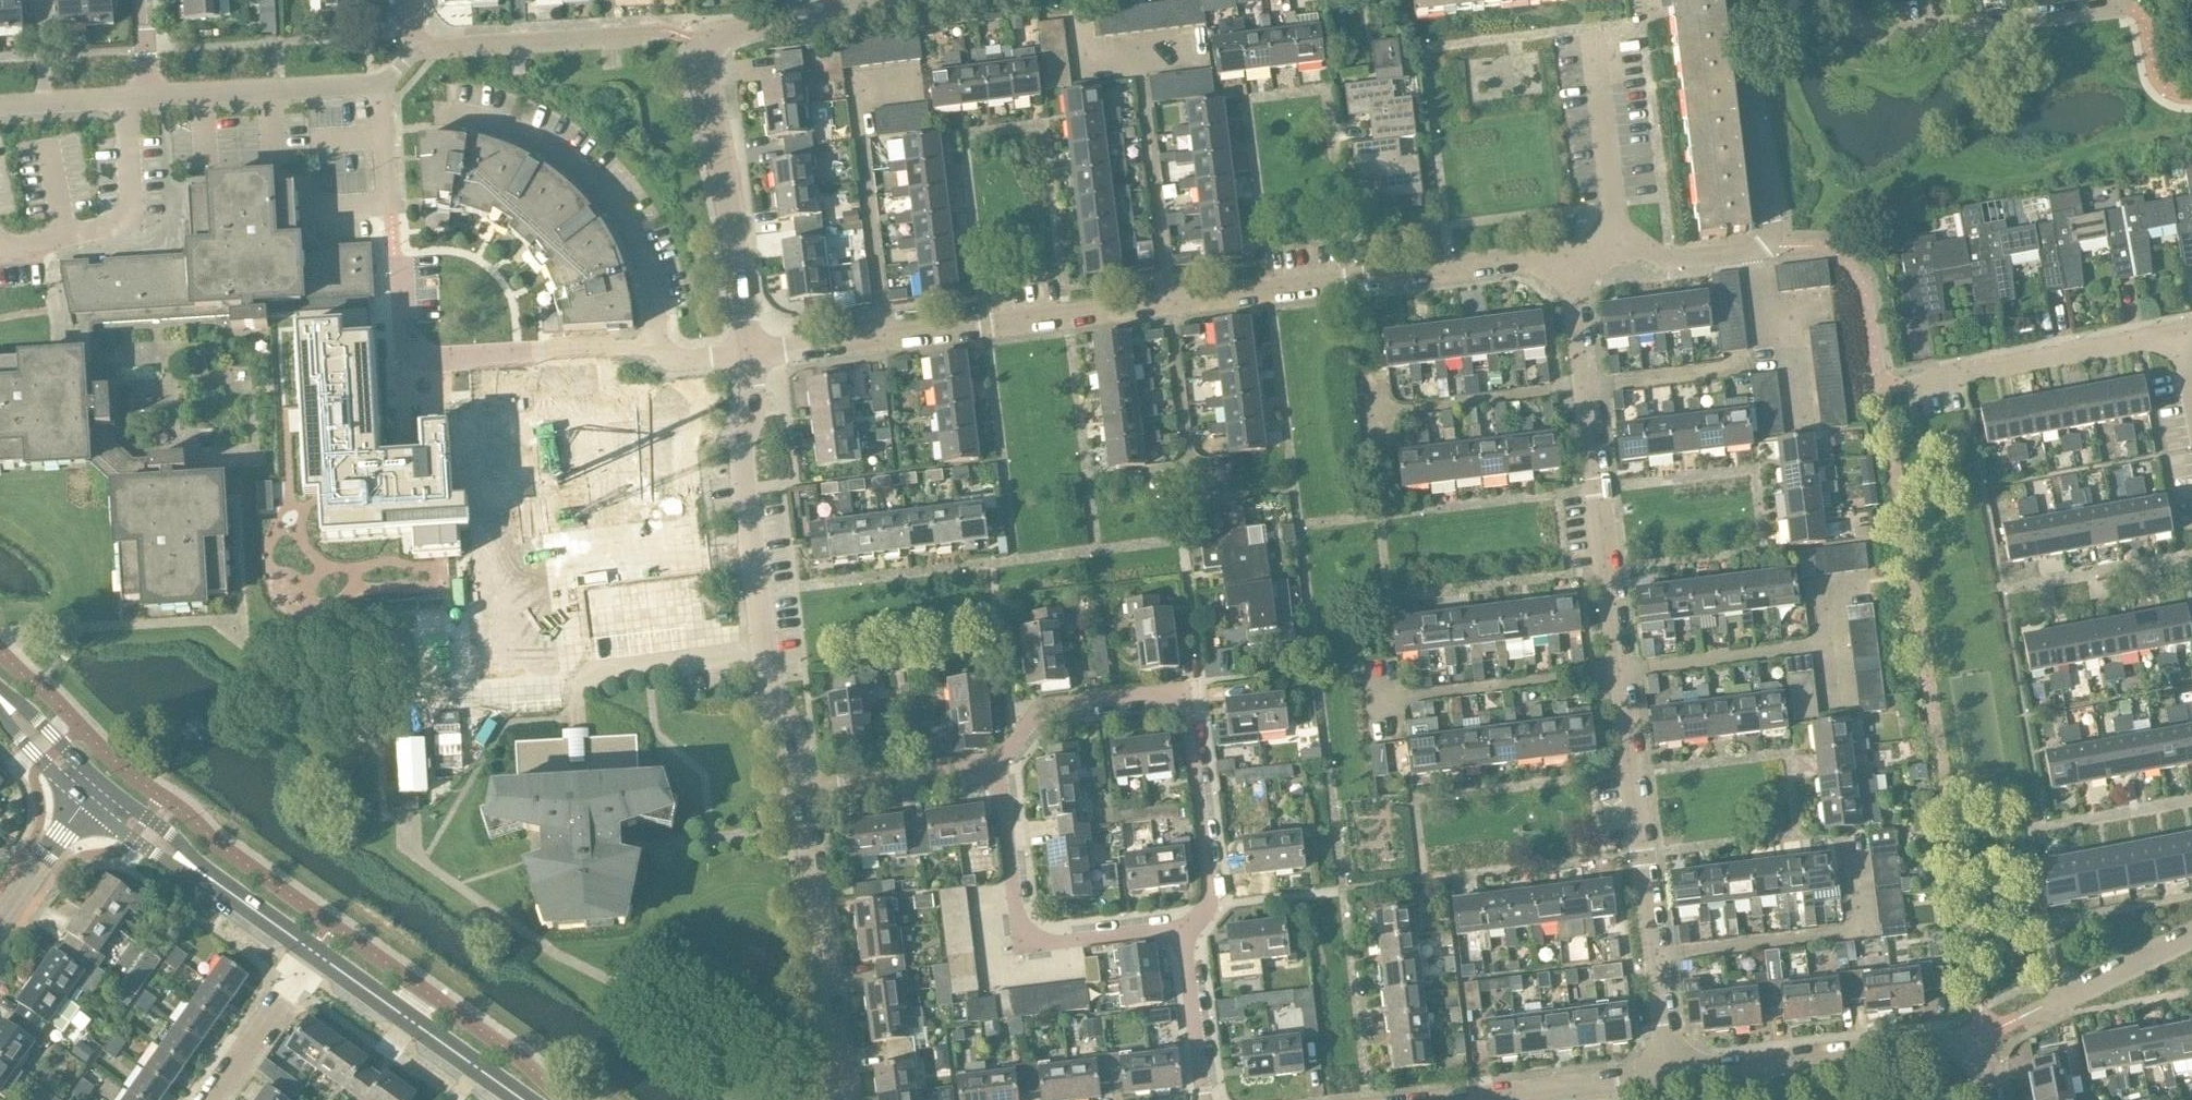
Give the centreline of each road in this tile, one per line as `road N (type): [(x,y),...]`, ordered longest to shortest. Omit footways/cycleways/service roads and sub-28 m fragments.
road 1 (residential): [(1672,1076),(1568,255)]
road 2 (residential): [(748,353),(1568,255)]
road 3 (residential): [(1184,940),(1209,900),(1184,689),(1047,706),(996,762)]
road 4 (residential): [(748,353),(698,58),(702,41),(847,0)]
road 5 (residential): [(1568,255),(1618,249),(1664,261),(1771,239),(1735,0)]
road 6 (residential): [(802,784),(795,738),(771,692),(764,652),(740,456),(754,403),(748,353)]
road 7 (residential): [(1184,940),(1157,929),(1065,941),(1025,937),(996,762)]
road 8 (residential): [(841,1099),(802,784)]
road 9 (residential): [(1672,1076),(1937,1043),(1972,1050)]
road 10 (residential): [(2122,6),(1873,36),(1843,15),(1841,0)]
road 11 (residential): [(1901,384),(2181,333)]
road 12 (tertiary): [(522,1099),(313,955)]
road 13 (residential): [(414,47),(659,31)]
road 14 (residential): [(149,96),(382,83)]
road 15 (residential): [(802,784),(996,762)]
road 16 (residential): [(1480,1099),(1672,1076)]
road 17 (residential): [(2191,938),(2017,1019)]
road 18 (residential): [(209,1099),(313,955)]
road 19 (residential): [(1204,1099),(1184,940)]
road 20 (tertiary): [(86,802),(171,871),(216,884)]
road 21 (tertiary): [(216,884),(100,783)]
road 22 (residential): [(0,106),(149,96)]
road 23 (residential): [(0,919),(86,802)]
road 24 (tertiary): [(100,783),(0,696)]
road 25 (tertiary): [(0,711),(86,802)]
road 26 (residential): [(388,205),(382,83)]

